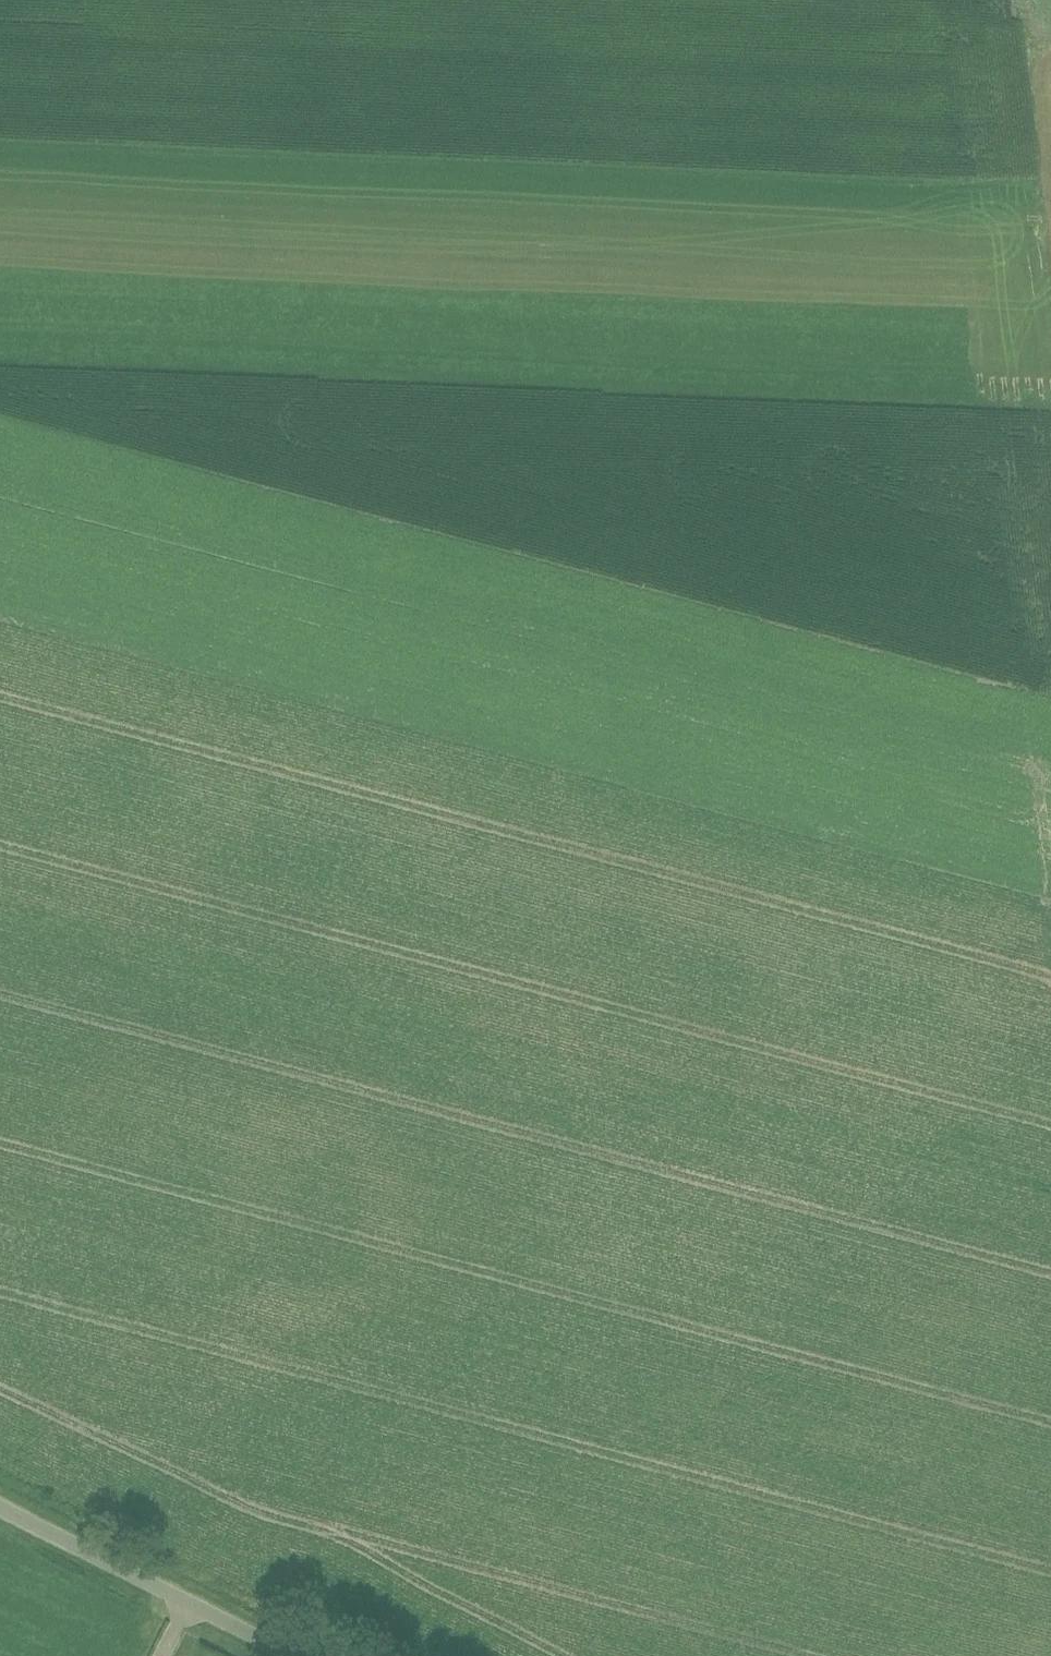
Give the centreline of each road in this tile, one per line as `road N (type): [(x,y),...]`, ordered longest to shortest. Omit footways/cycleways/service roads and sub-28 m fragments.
road 1 (unclassified): [(281,1655),(0,1511)]

